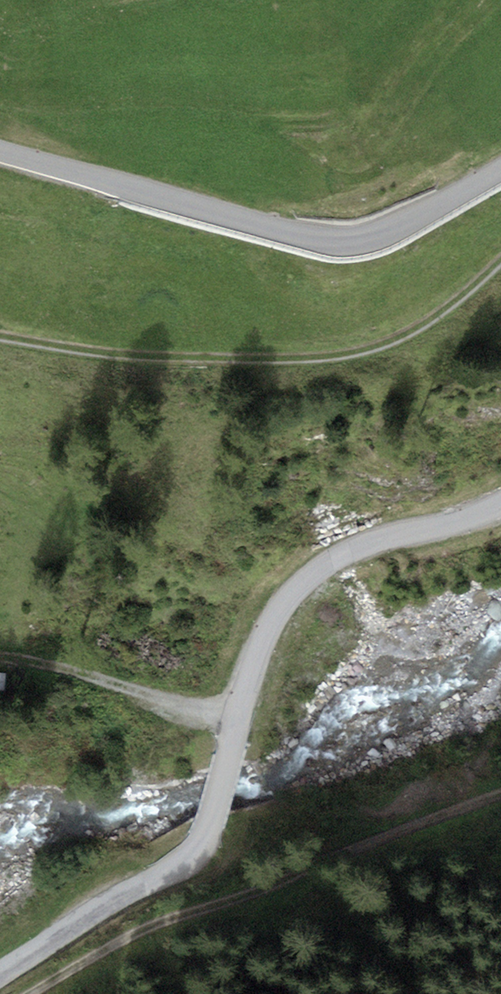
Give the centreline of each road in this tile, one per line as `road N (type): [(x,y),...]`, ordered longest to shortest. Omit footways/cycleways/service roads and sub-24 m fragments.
road 1 (unclassified): [(0,975),(203,847),(259,645),(301,583),(359,546),(500,502)]
road 2 (track): [(500,261),(416,329),(330,357),(129,357),(0,336)]
road 3 (unclassified): [(500,169),(385,232),(339,238),(0,149)]
road 4 (track): [(0,657),(86,675),(237,724)]

